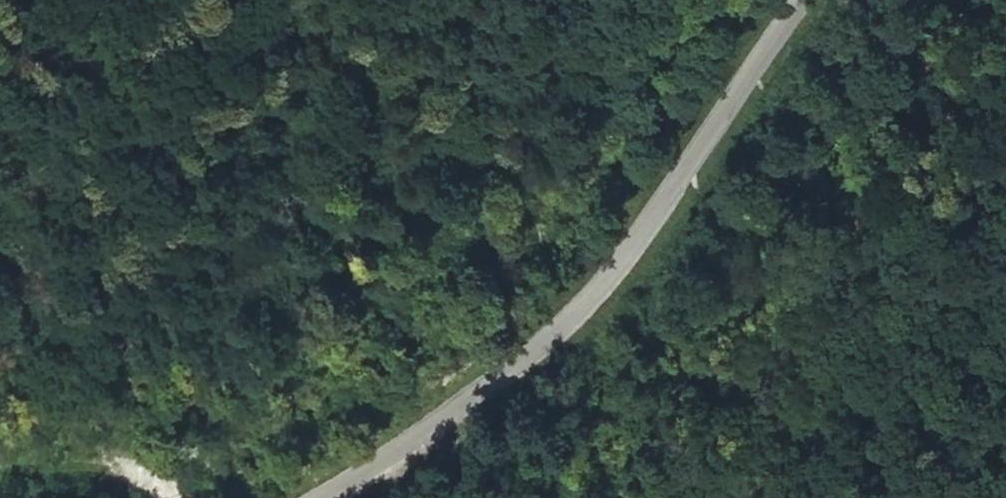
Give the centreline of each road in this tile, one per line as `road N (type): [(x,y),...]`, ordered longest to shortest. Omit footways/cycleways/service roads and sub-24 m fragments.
road 1 (tertiary): [(326,497),(373,477),(501,384),(673,210),(808,0)]

